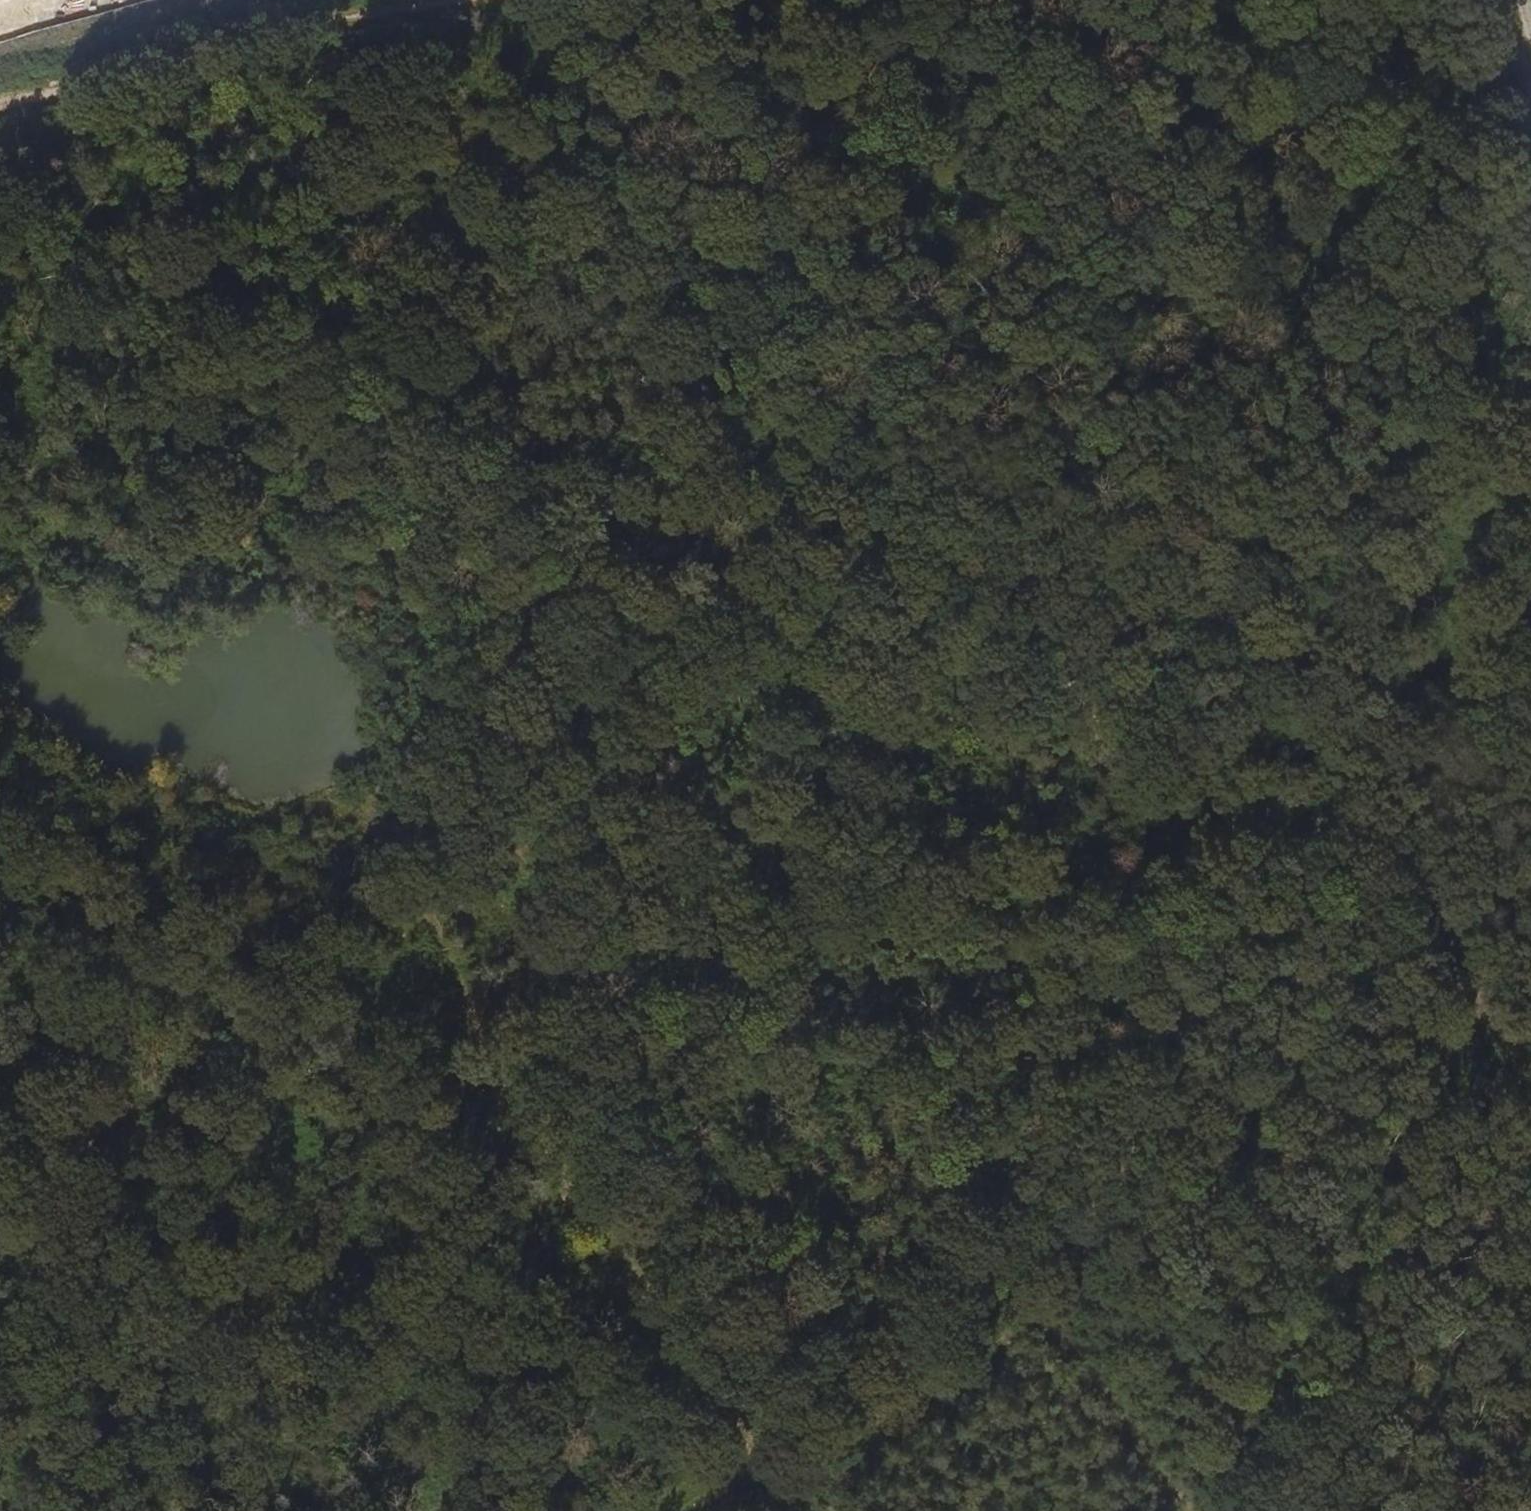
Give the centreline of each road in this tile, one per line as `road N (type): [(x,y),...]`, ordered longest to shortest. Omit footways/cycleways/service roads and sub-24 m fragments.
road 1 (track): [(0,105),(494,0)]

